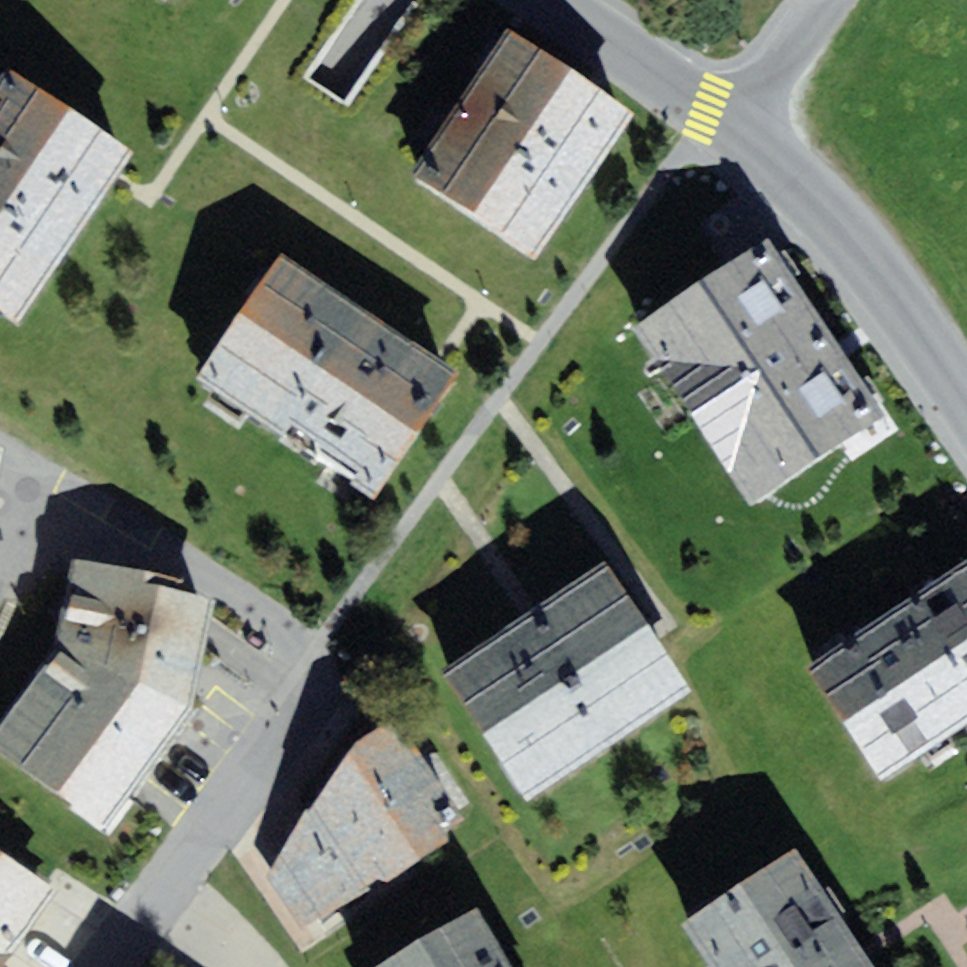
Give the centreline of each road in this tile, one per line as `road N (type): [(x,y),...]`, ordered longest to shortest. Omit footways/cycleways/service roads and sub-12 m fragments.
road 1 (residential): [(337,617),(112,966)]
road 2 (unclassified): [(716,121),(817,194),(895,290),(966,400)]
road 3 (unclassified): [(547,0),(716,121)]
road 4 (residential): [(716,121),(807,0)]

